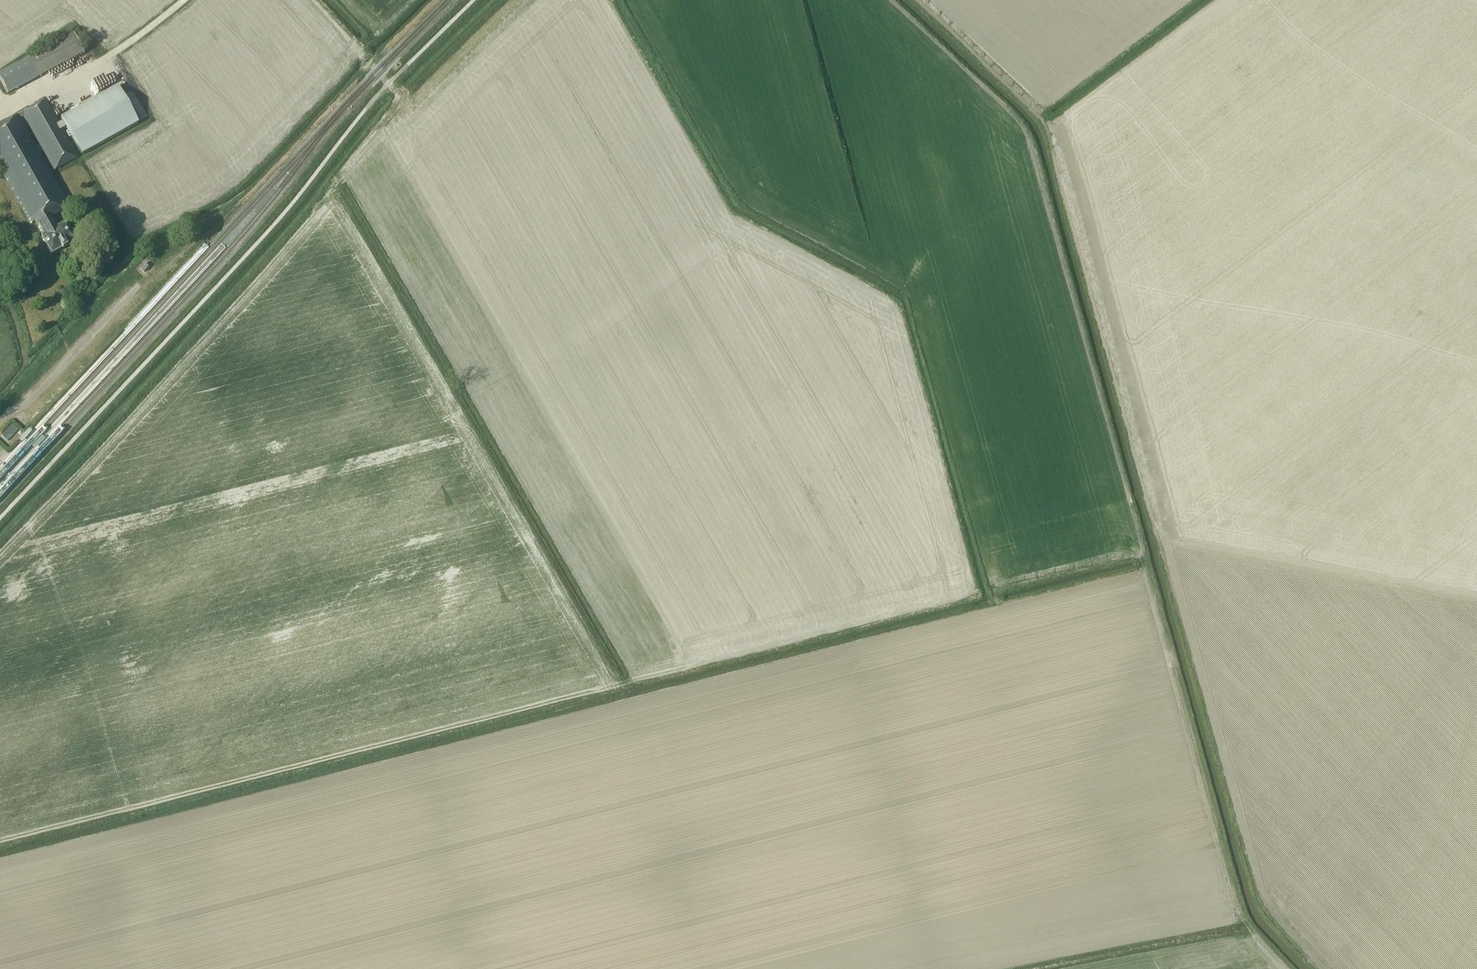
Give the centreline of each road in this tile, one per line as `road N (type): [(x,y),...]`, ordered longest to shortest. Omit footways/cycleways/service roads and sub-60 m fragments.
road 1 (track): [(1288,968),(1244,916),(1149,571)]
road 2 (track): [(83,71),(180,0)]

